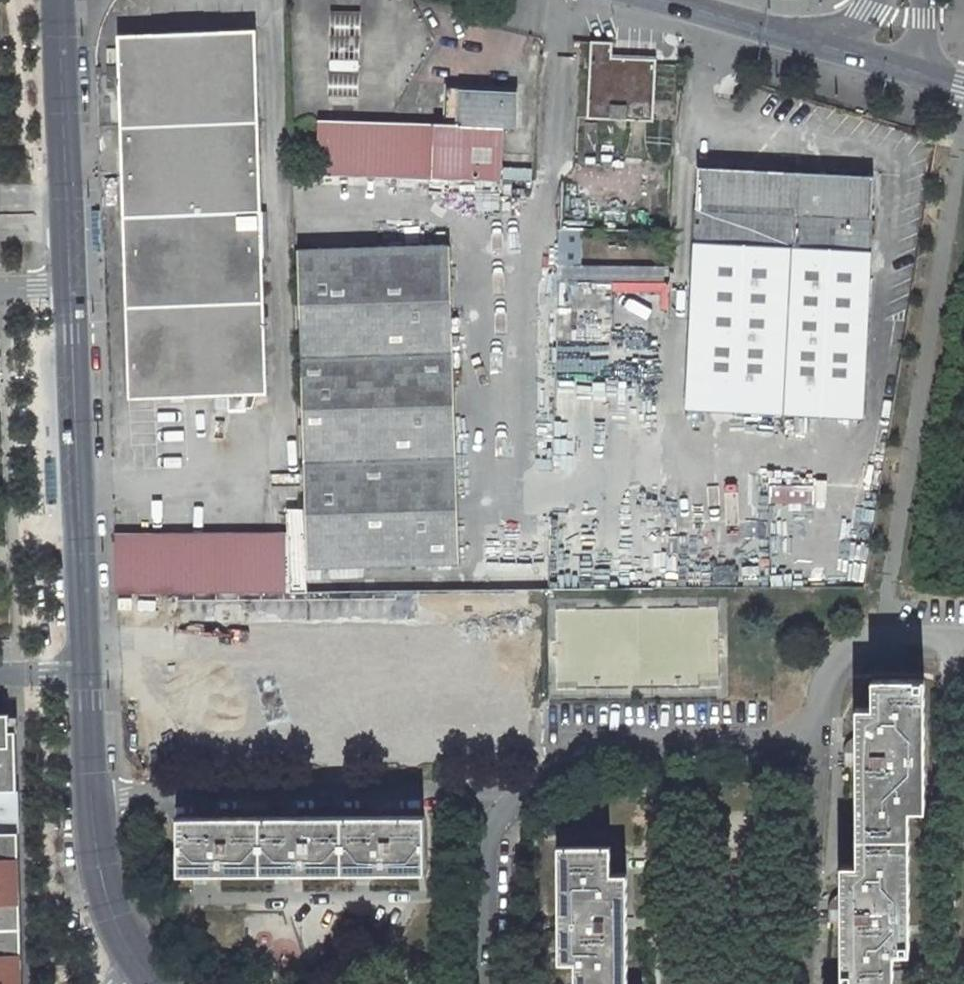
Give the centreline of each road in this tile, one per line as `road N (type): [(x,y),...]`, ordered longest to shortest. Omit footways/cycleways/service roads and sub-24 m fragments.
road 1 (residential): [(670,636),(85,638)]
road 2 (residential): [(85,638),(70,285)]
road 3 (residential): [(821,636),(807,983)]
road 4 (residential): [(670,983),(670,636)]
road 5 (unknown): [(485,983),(485,637)]
road 6 (residential): [(136,963),(101,870),(86,670)]
road 7 (residential): [(70,285),(59,0)]
road 8 (tertiary): [(915,73),(652,0)]
road 9 (residential): [(821,636),(670,636)]
road 10 (residential): [(963,642),(821,636)]

